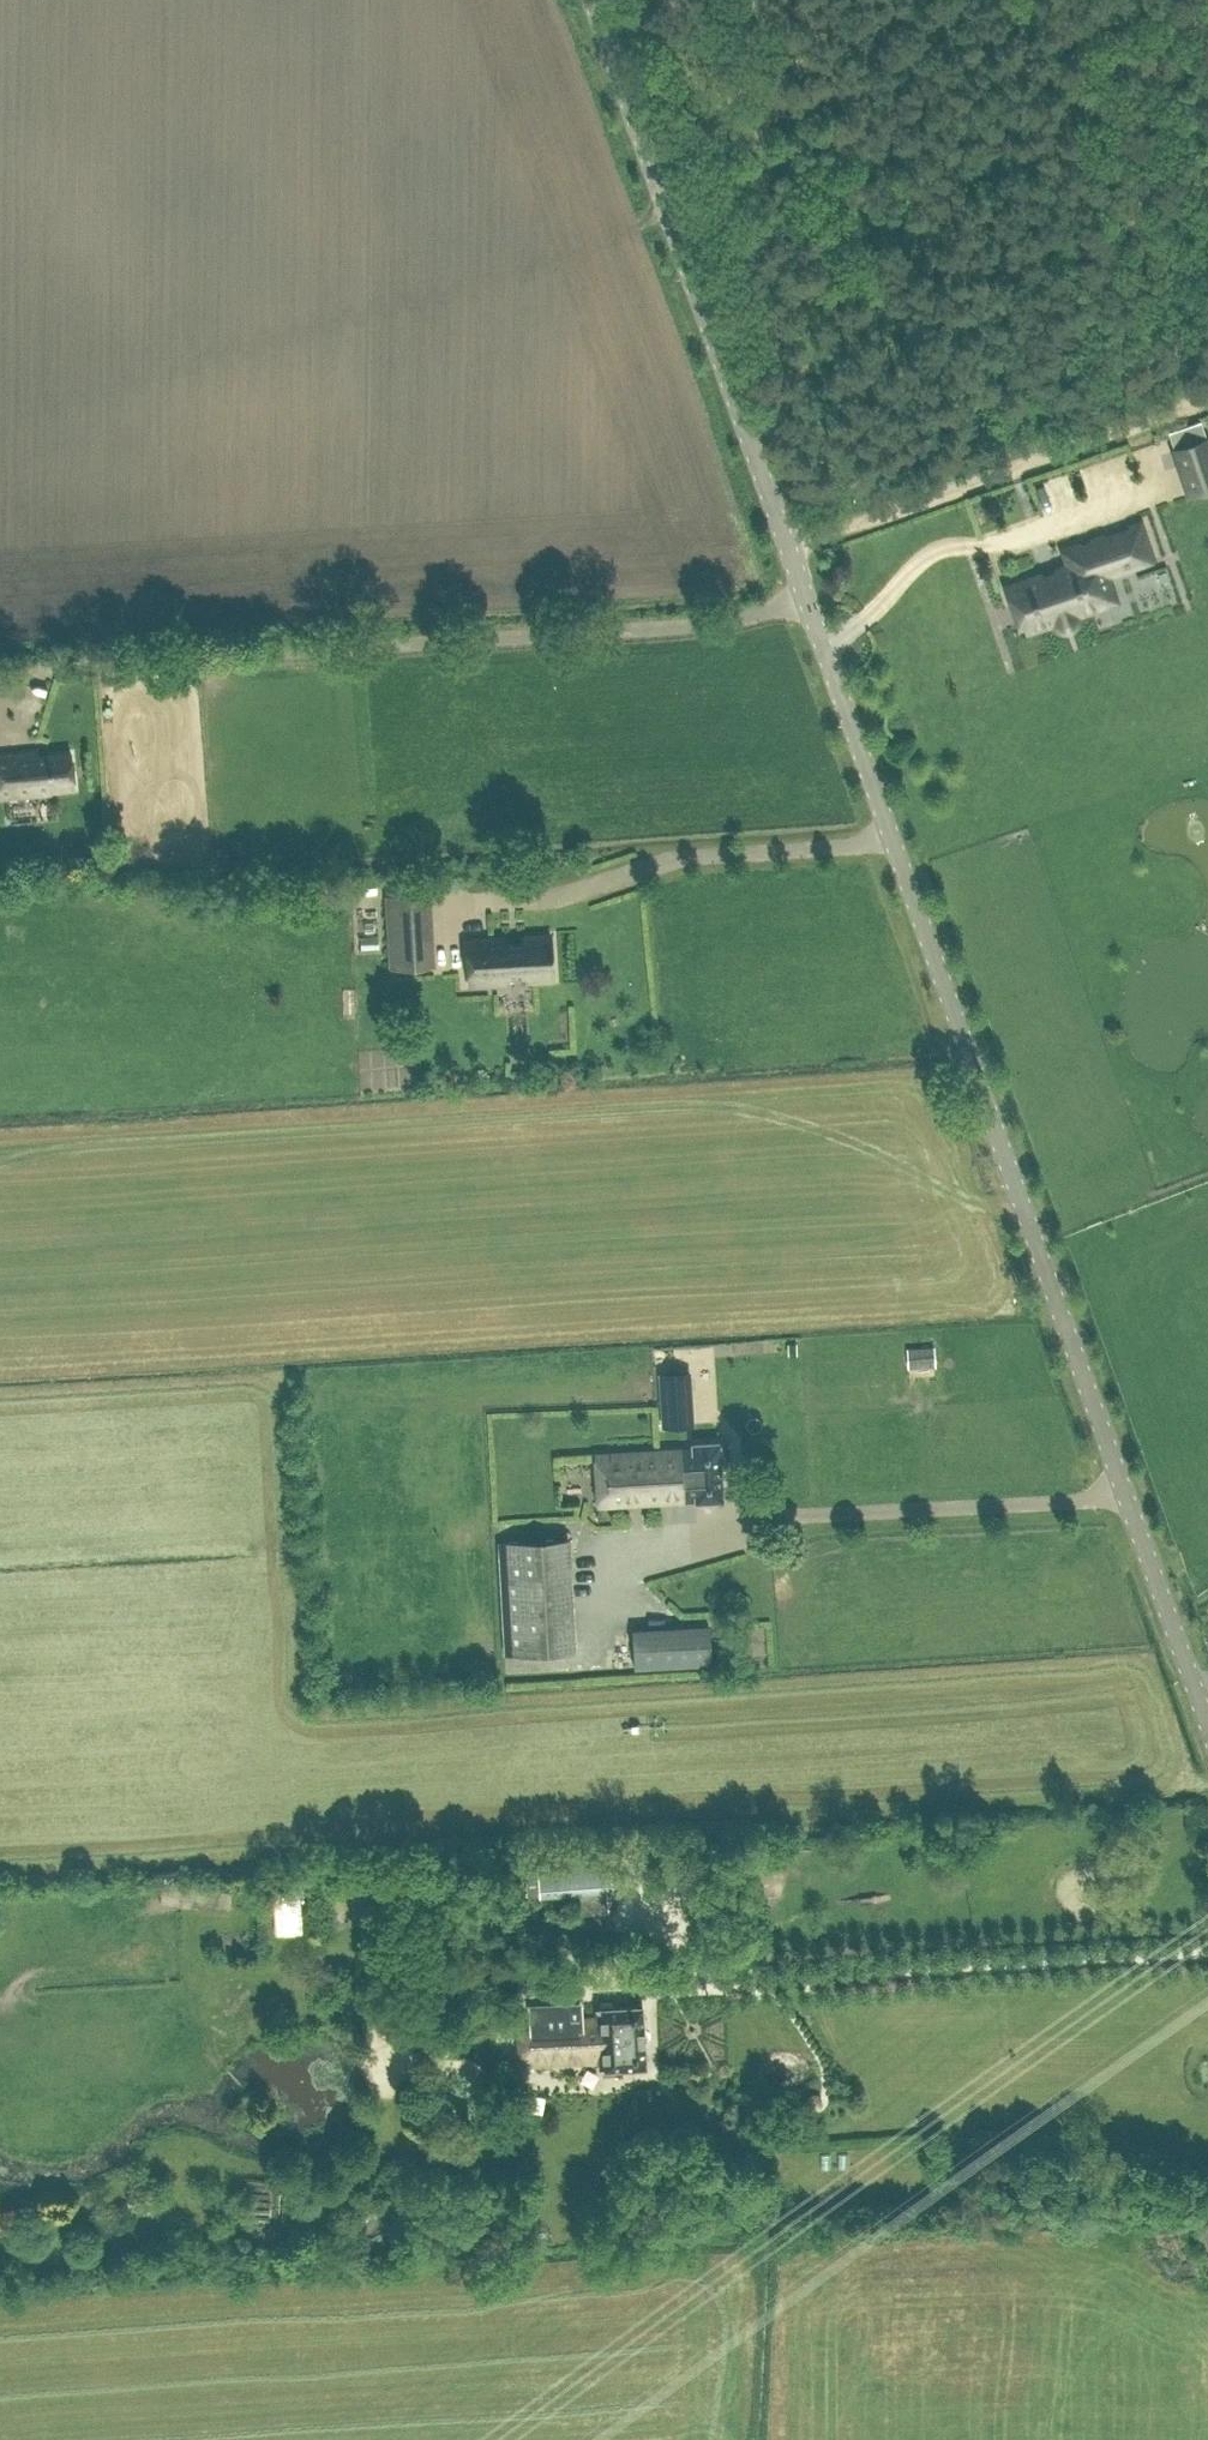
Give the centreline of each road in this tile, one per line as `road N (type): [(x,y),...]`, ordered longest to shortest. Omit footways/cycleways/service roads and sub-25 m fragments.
road 1 (tertiary): [(1207,1723),(593,0)]
road 2 (track): [(788,547),(1207,400)]

